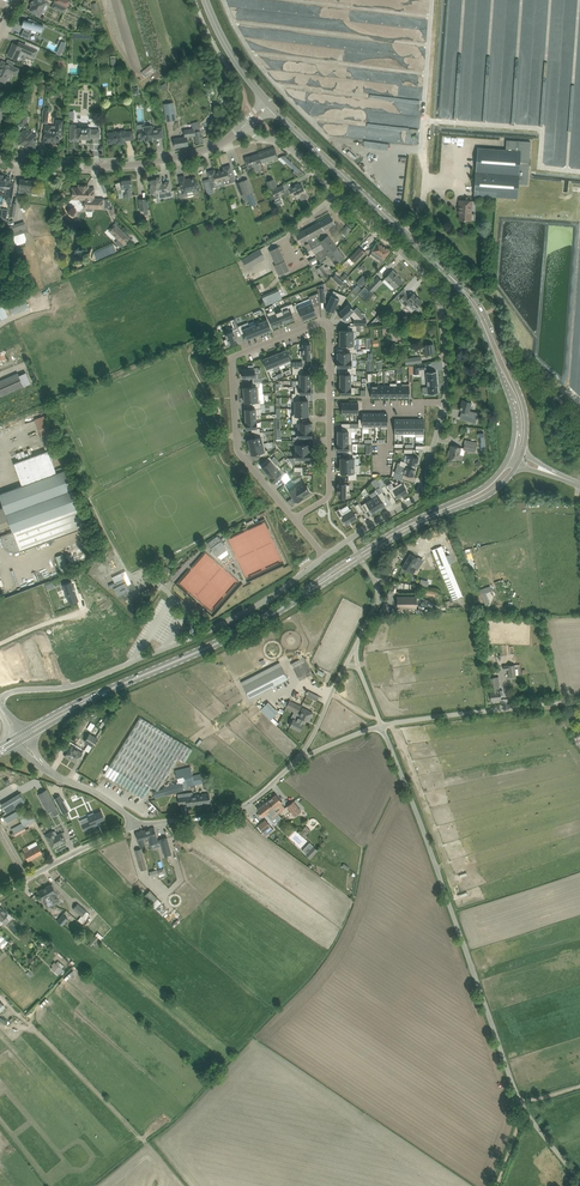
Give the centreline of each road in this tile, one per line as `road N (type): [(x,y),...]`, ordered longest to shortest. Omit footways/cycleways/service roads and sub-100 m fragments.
road 1 (unclassified): [(579,1180),(523,1110),(383,725)]
road 2 (unclassified): [(328,556),(204,631),(71,688),(0,698)]
road 3 (residential): [(232,358),(311,326),(329,334),(330,484),(296,520)]
road 4 (secondary): [(80,703),(220,641),(310,590)]
road 5 (tertiary): [(0,156),(119,166),(202,151),(244,126)]
road 6 (unclassified): [(383,725),(579,702)]
road 7 (unclassified): [(133,825),(225,812),(262,794),(300,758)]
road 8 (residential): [(388,241),(287,146),(244,126)]
road 9 (residential): [(296,520),(237,451),(232,358)]
road 10 (secondary): [(402,230),(269,104)]
road 11 (residential): [(445,403),(438,293),(388,241)]
road 12 (secondary): [(364,559),(487,497),(519,466)]
road 13 (secondary): [(511,456),(482,489),(359,552)]
road 14 (residential): [(350,540),(423,488),(445,403)]
road 15 (track): [(426,173),(440,0)]
road 16 (secondary): [(523,456),(519,393),(470,298)]
road 17 (secondary): [(470,298),(515,415),(511,456)]
road 18 (unclassified): [(0,898),(133,825)]
road 19 (secondary): [(269,104),(238,69),(204,0)]

